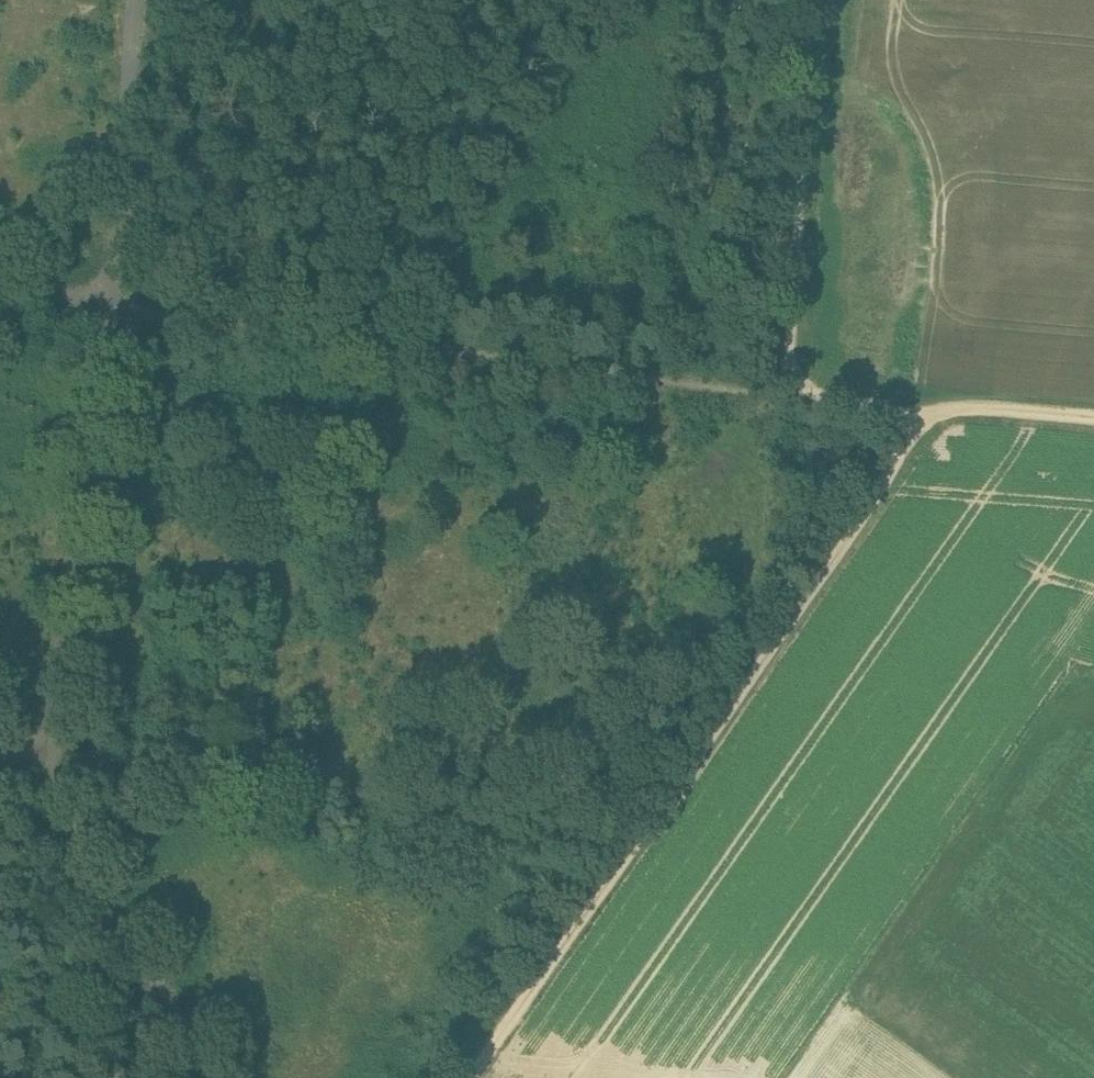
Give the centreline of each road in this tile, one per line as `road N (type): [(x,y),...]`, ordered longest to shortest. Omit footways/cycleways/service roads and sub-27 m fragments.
road 1 (track): [(928,409),(911,461),(473,1077)]
road 2 (unclassified): [(624,367),(178,312),(0,266)]
road 3 (track): [(814,0),(784,390)]
road 4 (track): [(928,409),(1093,420)]
road 5 (track): [(784,390),(928,409)]

